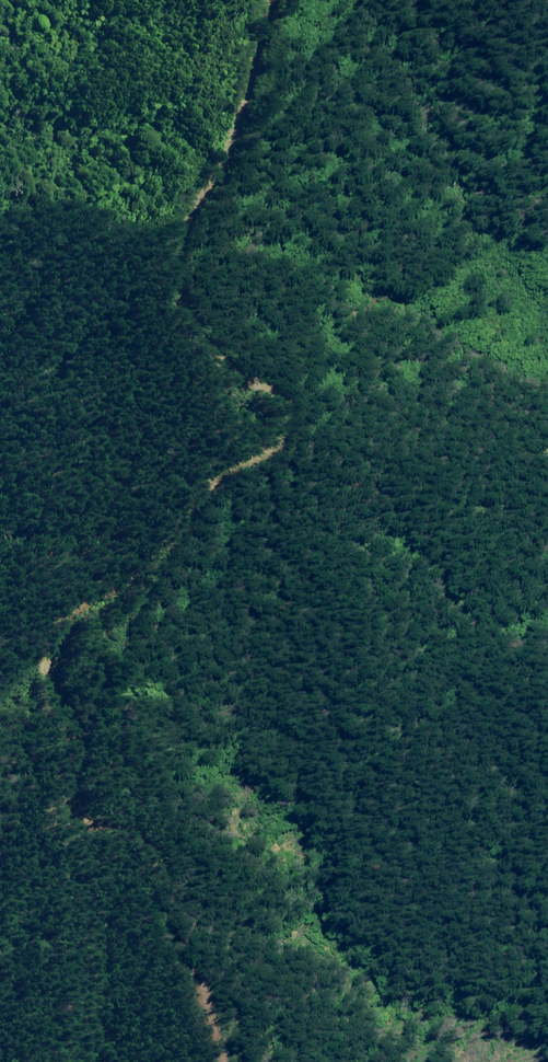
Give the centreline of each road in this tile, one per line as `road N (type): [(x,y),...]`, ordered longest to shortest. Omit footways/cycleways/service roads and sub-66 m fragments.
road 1 (track): [(240,420),(232,439),(124,522),(63,632),(168,802),(199,910),(226,1061)]
road 2 (track): [(240,420),(269,456),(263,530),(311,584),(326,695),(377,715),(442,659),(482,662),(515,685),(547,741)]
road 3 (track): [(239,0),(211,116),(160,253),(167,305),(225,384),(240,420)]

